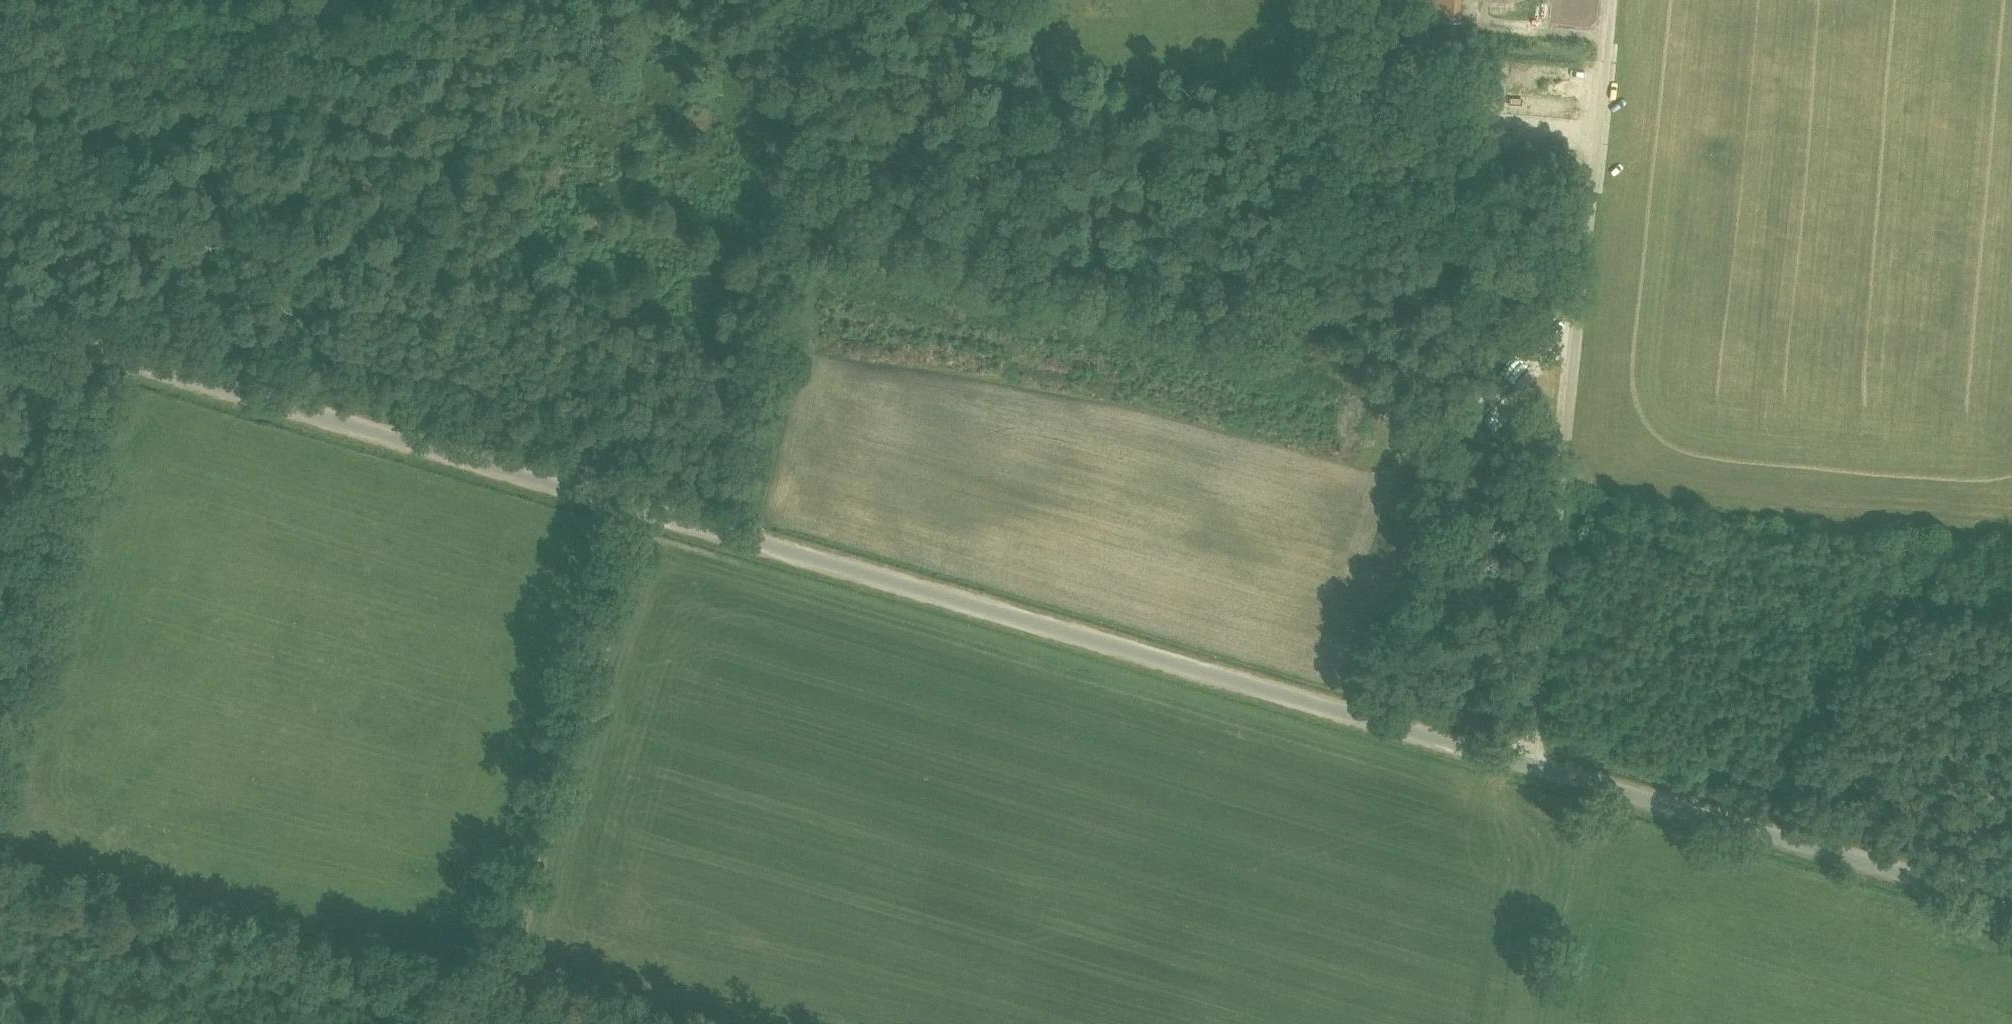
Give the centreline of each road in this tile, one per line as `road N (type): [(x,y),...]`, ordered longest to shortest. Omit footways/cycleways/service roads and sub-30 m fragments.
road 1 (unclassified): [(1535,770),(0,326)]
road 2 (unclassified): [(1535,770),(2011,920)]

